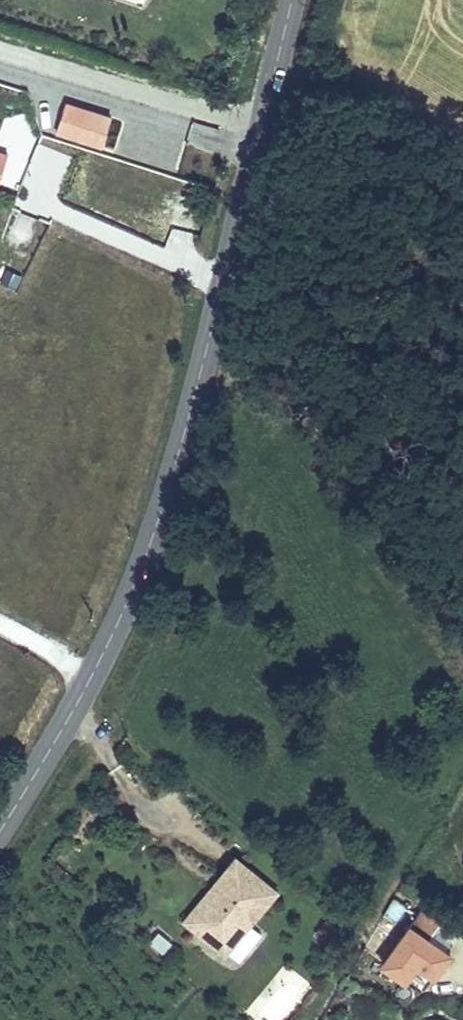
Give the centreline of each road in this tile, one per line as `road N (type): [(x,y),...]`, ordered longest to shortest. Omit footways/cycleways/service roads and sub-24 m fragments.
road 1 (tertiary): [(0,830),(51,751),(139,579),(200,378),(293,0)]

